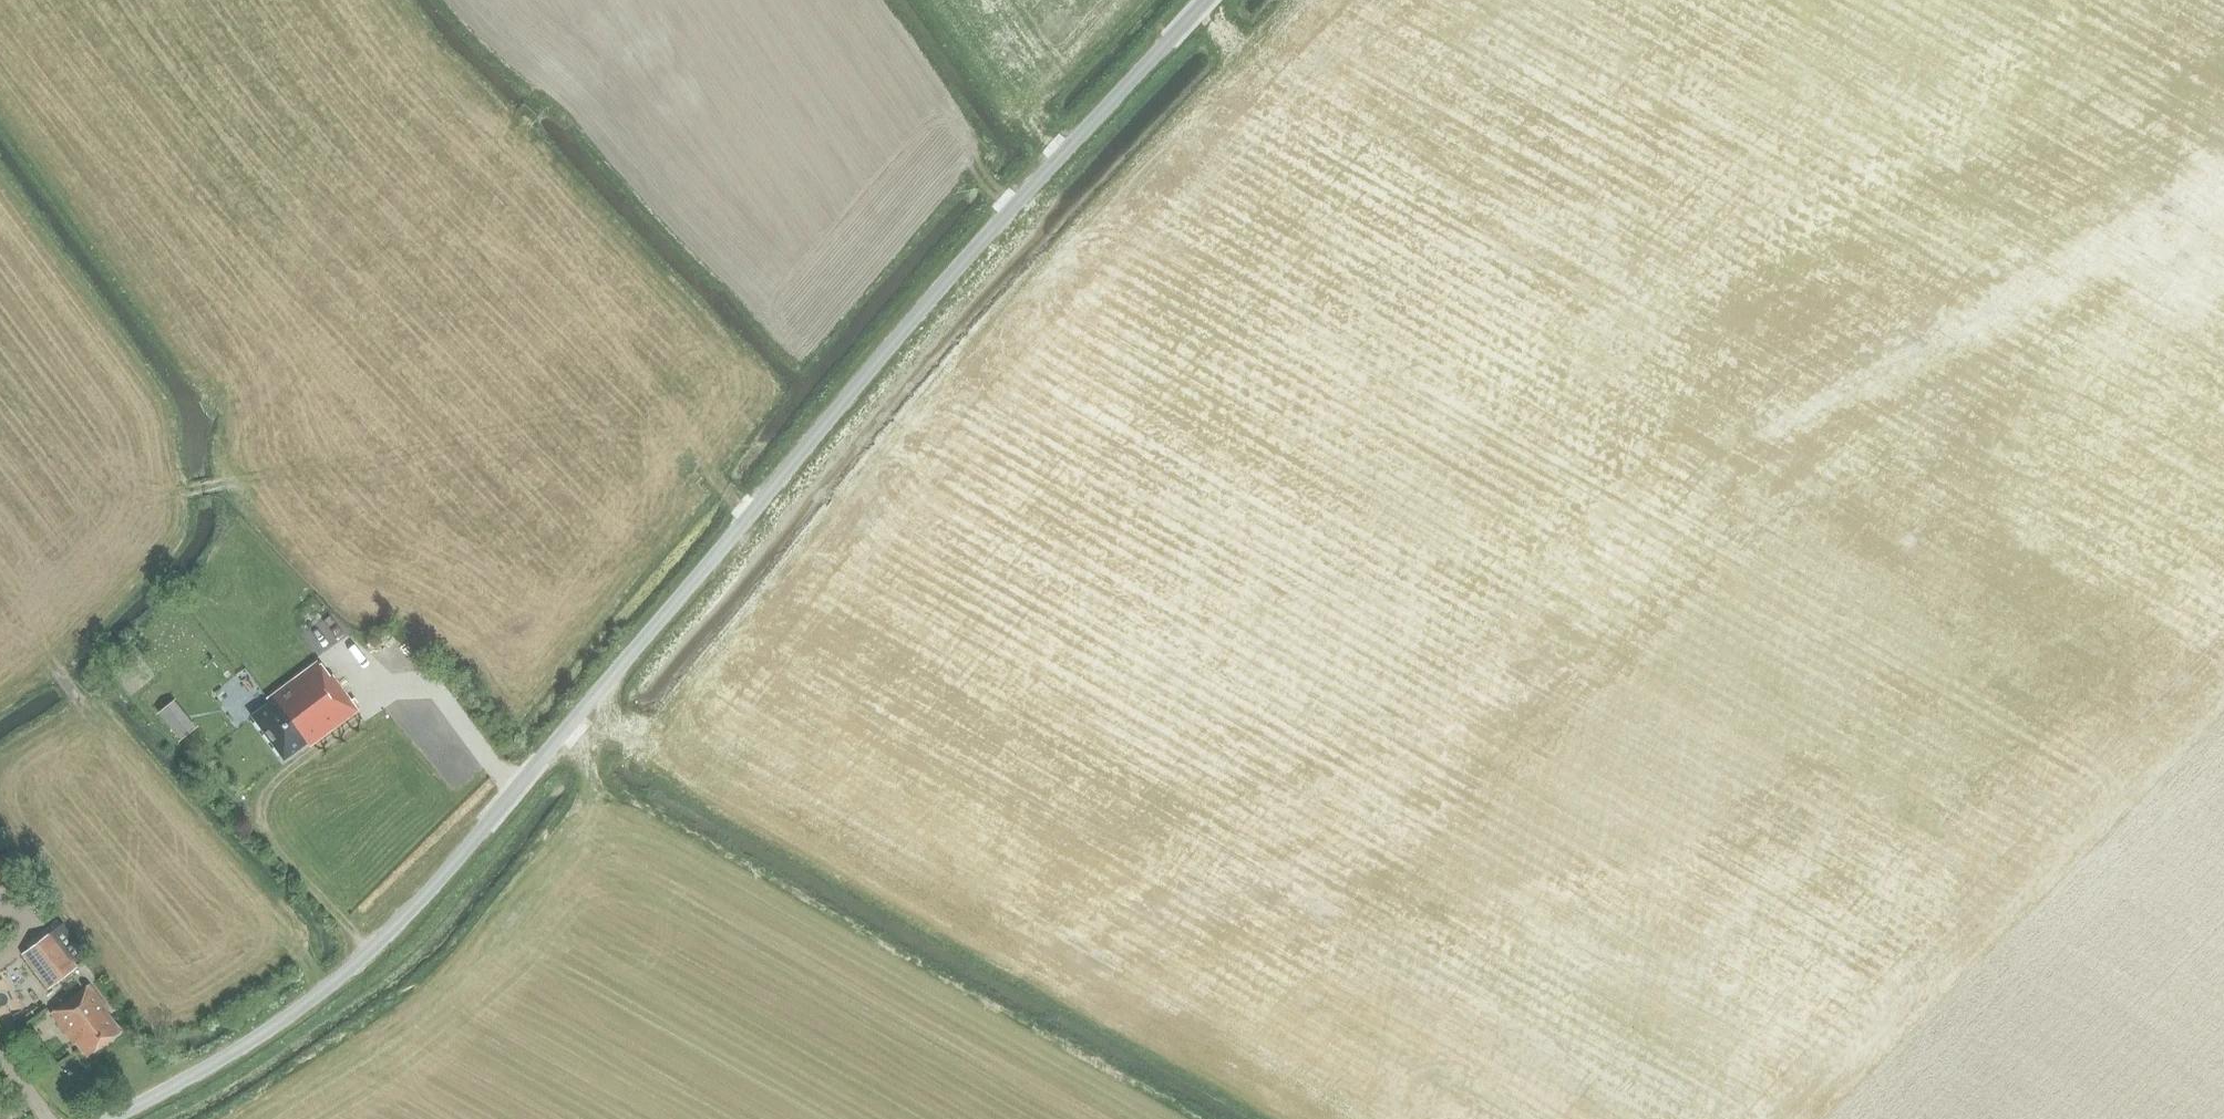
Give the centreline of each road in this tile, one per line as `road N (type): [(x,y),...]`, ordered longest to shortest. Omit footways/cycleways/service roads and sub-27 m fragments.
road 1 (tertiary): [(117,1118),(221,1063),(324,992),(397,927),(985,236),(1207,0)]

